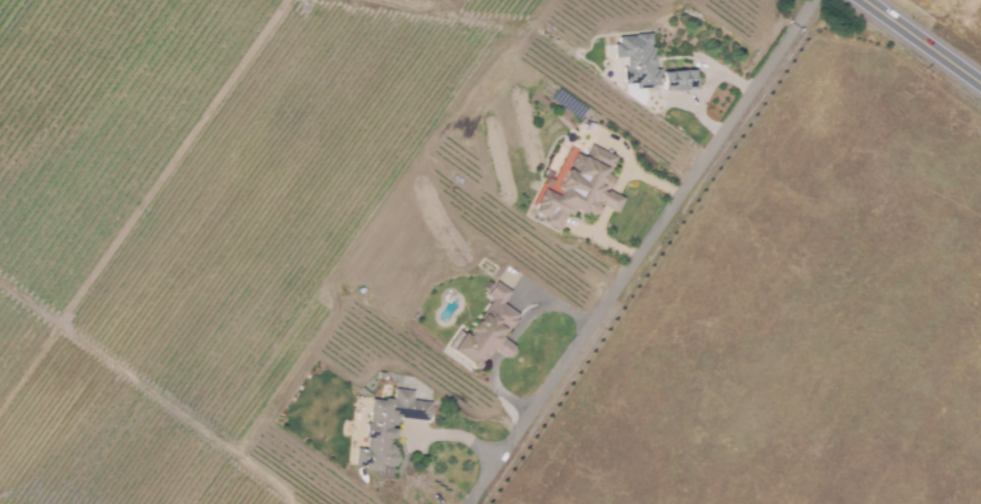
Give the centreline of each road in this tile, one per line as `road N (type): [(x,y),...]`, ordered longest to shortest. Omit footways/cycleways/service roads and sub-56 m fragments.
road 1 (secondary): [(980,82),(868,0)]

